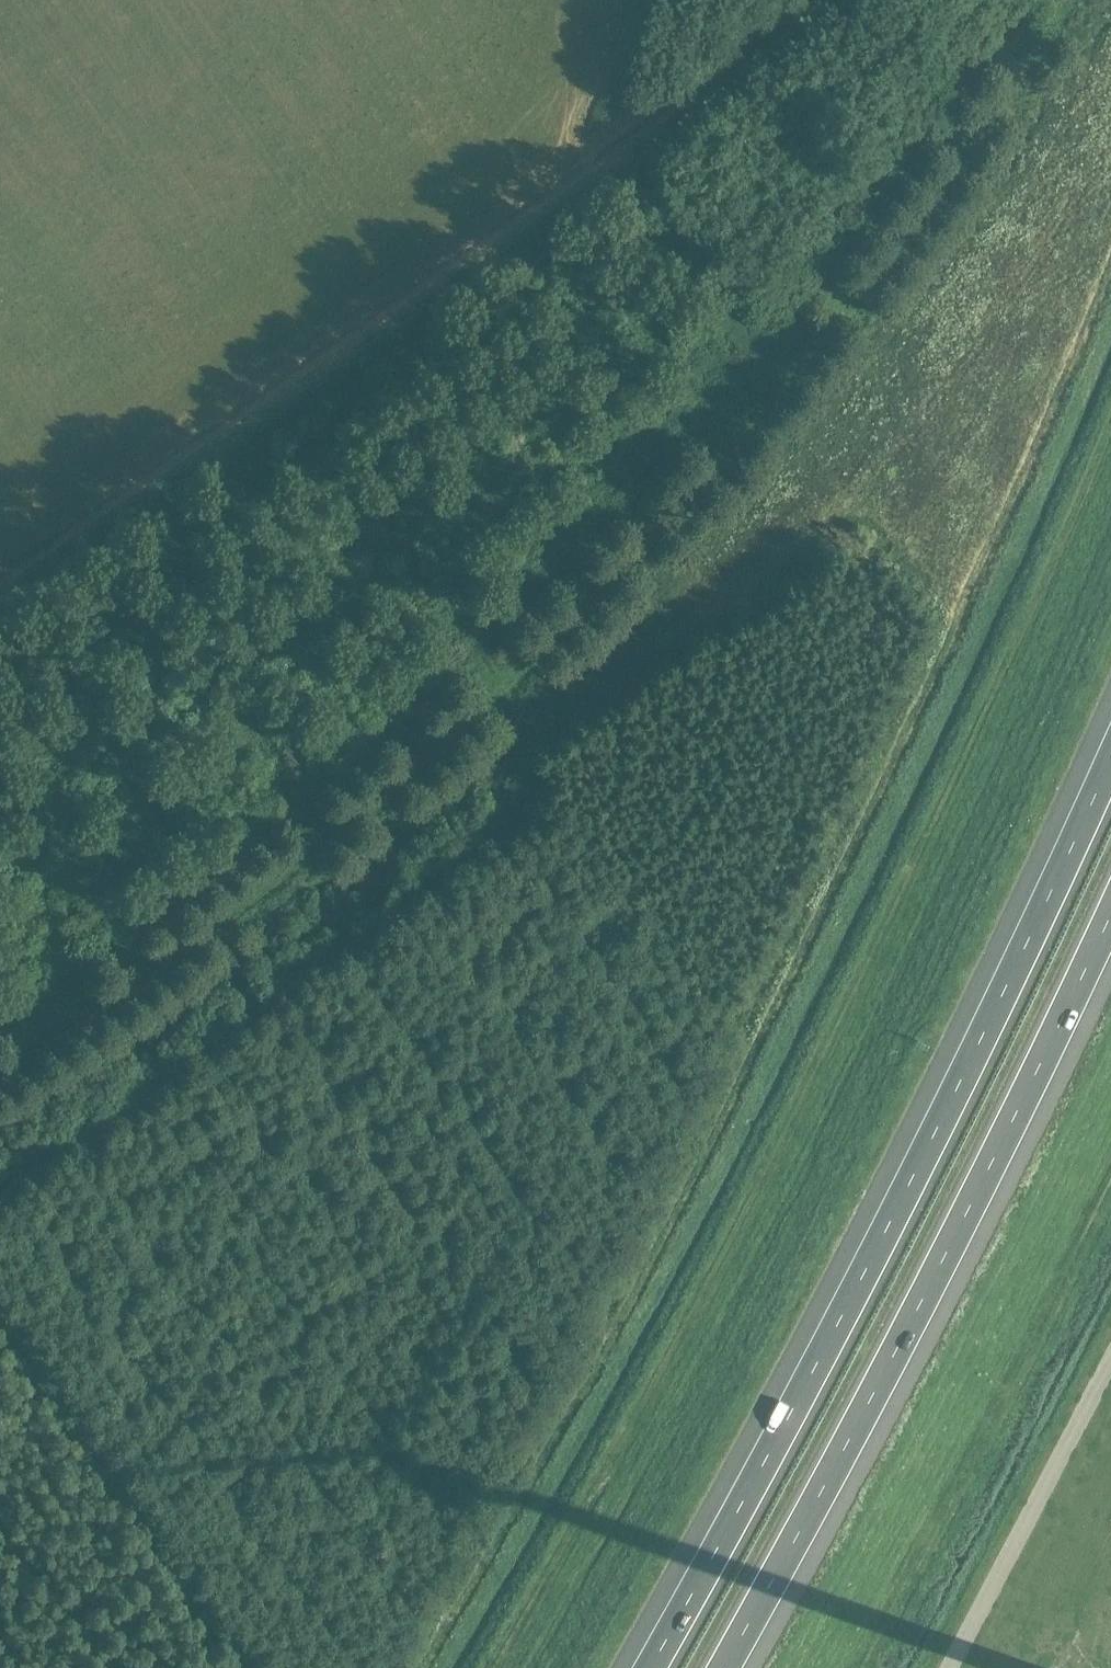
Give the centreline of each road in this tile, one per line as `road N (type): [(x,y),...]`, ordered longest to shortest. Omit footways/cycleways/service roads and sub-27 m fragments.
road 1 (motorway): [(1110,737),(904,1174),(638,1667)]
road 2 (motorway): [(730,1667),(977,1212),(1110,934)]

